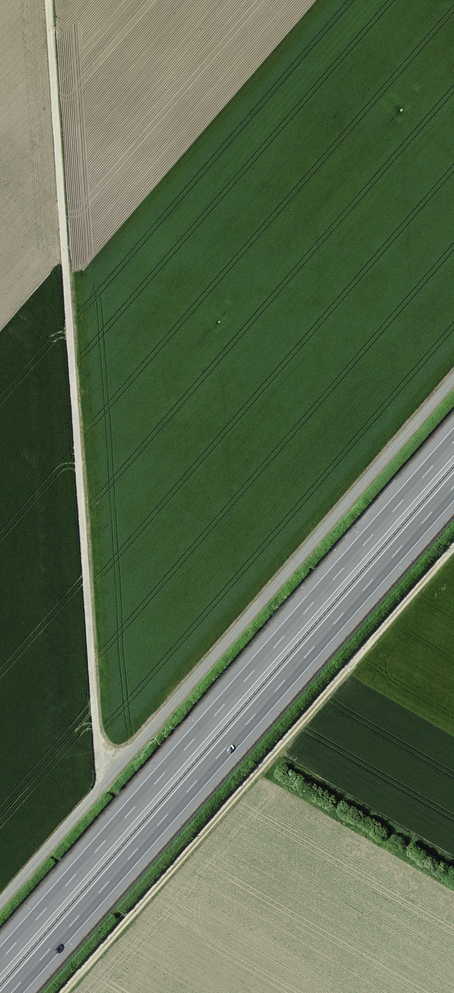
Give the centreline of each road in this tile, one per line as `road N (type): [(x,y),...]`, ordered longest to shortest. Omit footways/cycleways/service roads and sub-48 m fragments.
road 1 (track): [(48,0),(100,788)]
road 2 (track): [(0,904),(453,379)]
road 3 (motorway): [(453,441),(0,961)]
road 4 (motorway): [(12,992),(453,487)]
road 5 (track): [(63,992),(453,545)]

